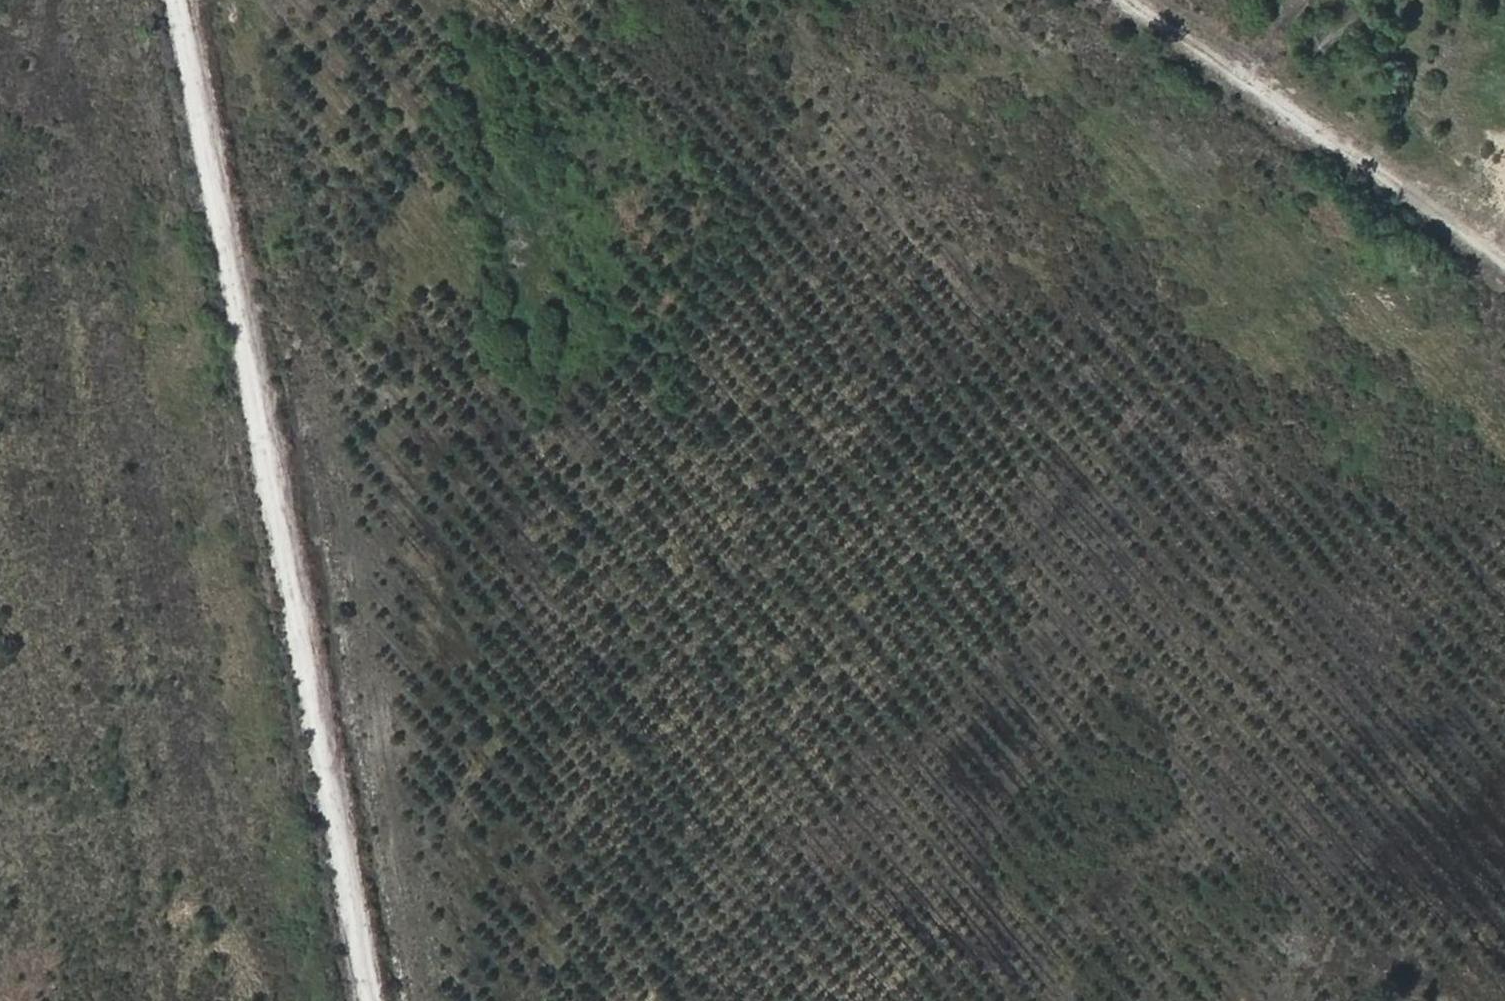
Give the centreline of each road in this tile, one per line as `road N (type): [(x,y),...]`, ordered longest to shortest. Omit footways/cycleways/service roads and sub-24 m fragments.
road 1 (track): [(372,1000),(175,0)]
road 2 (track): [(1126,0),(1504,259)]

